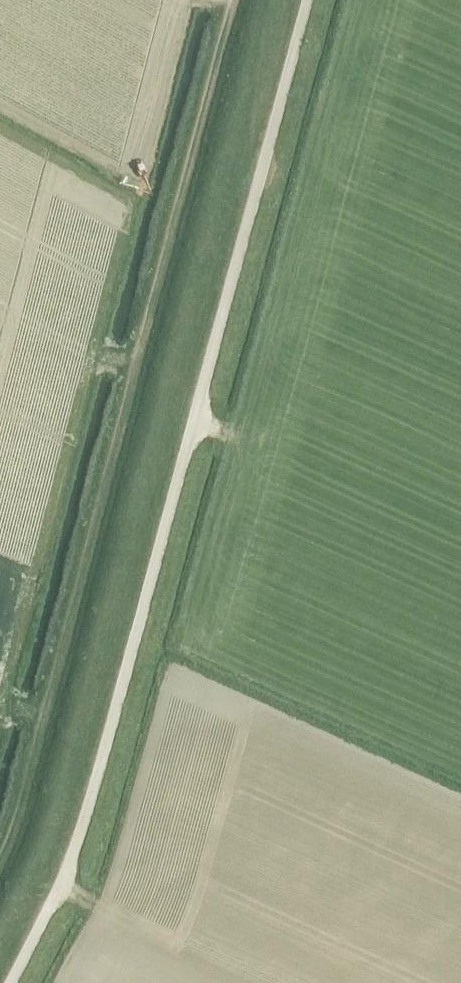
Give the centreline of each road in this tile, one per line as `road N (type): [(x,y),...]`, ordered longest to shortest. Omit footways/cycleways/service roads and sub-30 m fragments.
road 1 (track): [(304,0),(92,797),(63,888),(14,982)]
road 2 (track): [(0,868),(235,0)]

